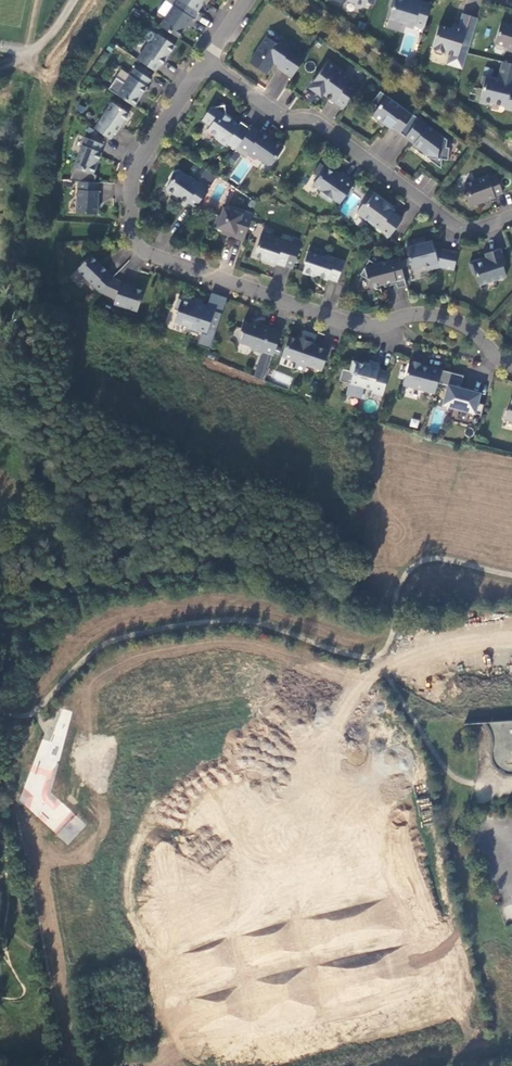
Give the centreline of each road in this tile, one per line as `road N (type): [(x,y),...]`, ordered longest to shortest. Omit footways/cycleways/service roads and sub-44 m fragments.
road 1 (residential): [(206,59),(132,176),(134,238),(145,255),(352,324),(444,317),(511,363)]
road 2 (residential): [(206,59),(449,222),(473,228),(511,215)]

